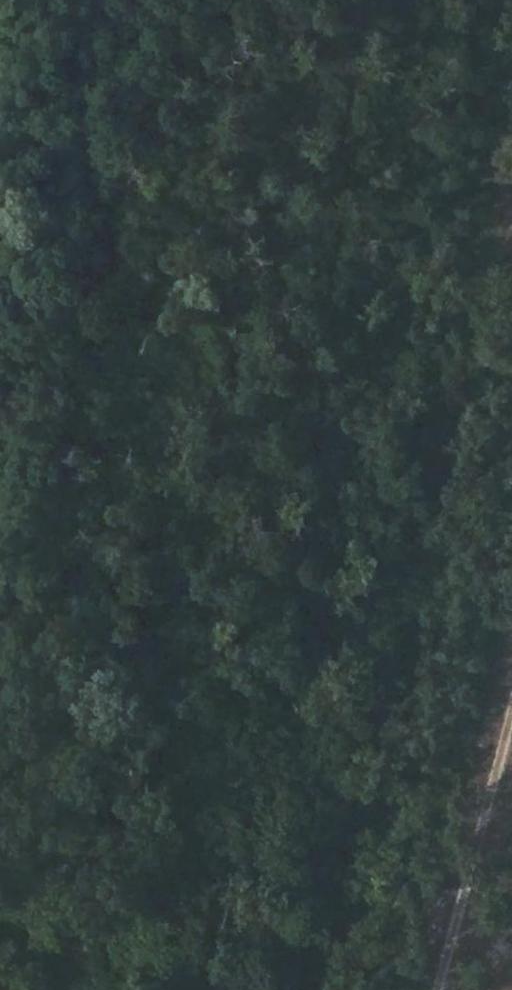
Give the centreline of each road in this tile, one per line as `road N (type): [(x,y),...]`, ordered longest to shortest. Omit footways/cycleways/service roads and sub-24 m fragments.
road 1 (track): [(442,989),(511,727)]

